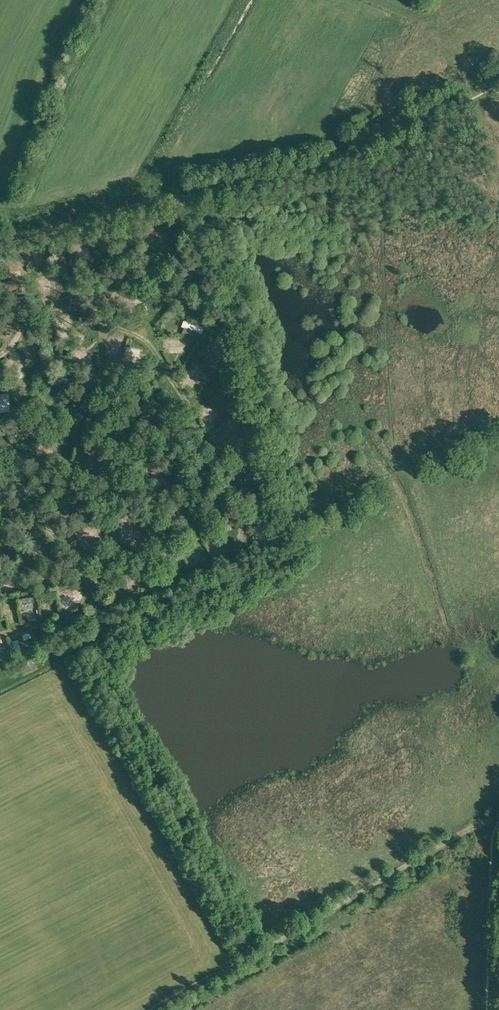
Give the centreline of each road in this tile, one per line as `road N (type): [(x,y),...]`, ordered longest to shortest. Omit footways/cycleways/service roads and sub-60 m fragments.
road 1 (track): [(497,816),(249,957)]

